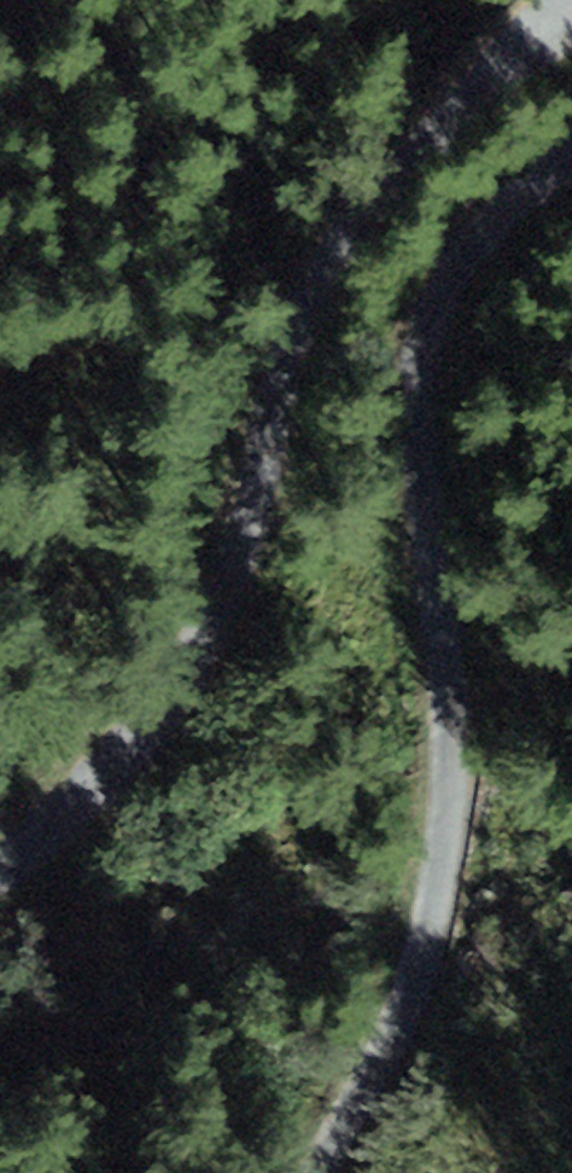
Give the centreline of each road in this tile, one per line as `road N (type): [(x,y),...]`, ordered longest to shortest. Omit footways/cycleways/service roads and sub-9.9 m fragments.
road 1 (unclassified): [(326,1172),(407,1028),(454,785),(417,399),(423,340),(461,257),(571,163)]
road 2 (unclassified): [(571,0),(527,28),(384,186),(304,304),(239,566),(185,673),(99,781),(0,883)]

